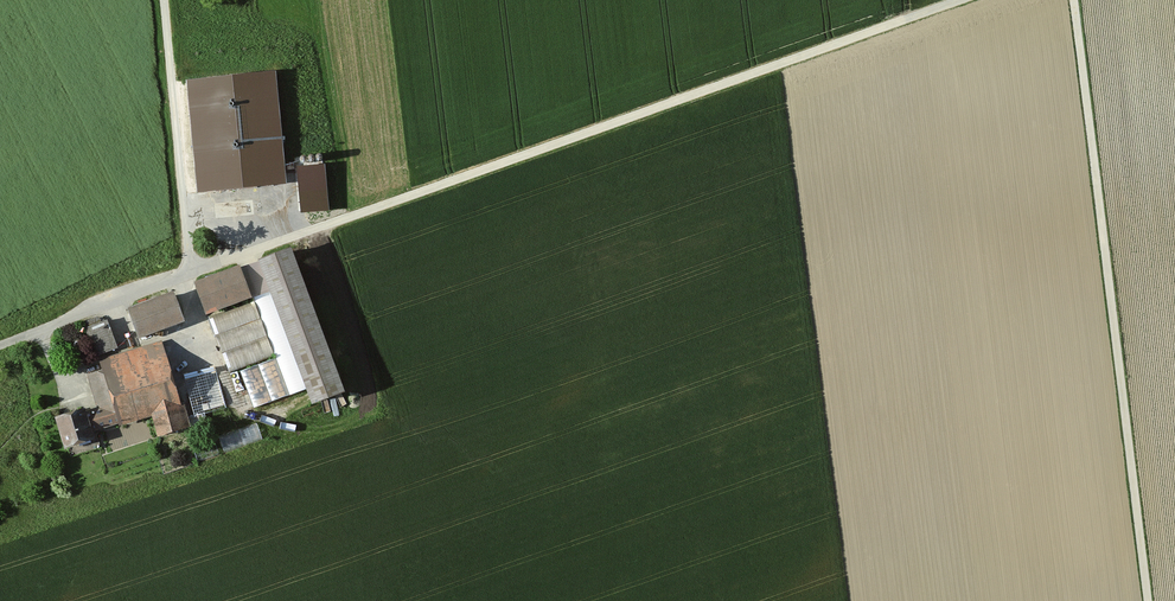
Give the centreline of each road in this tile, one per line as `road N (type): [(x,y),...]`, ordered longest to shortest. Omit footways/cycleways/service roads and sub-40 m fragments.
road 1 (track): [(958,0),(191,272)]
road 2 (track): [(1073,0),(1147,600)]
road 3 (track): [(164,0),(191,272)]

